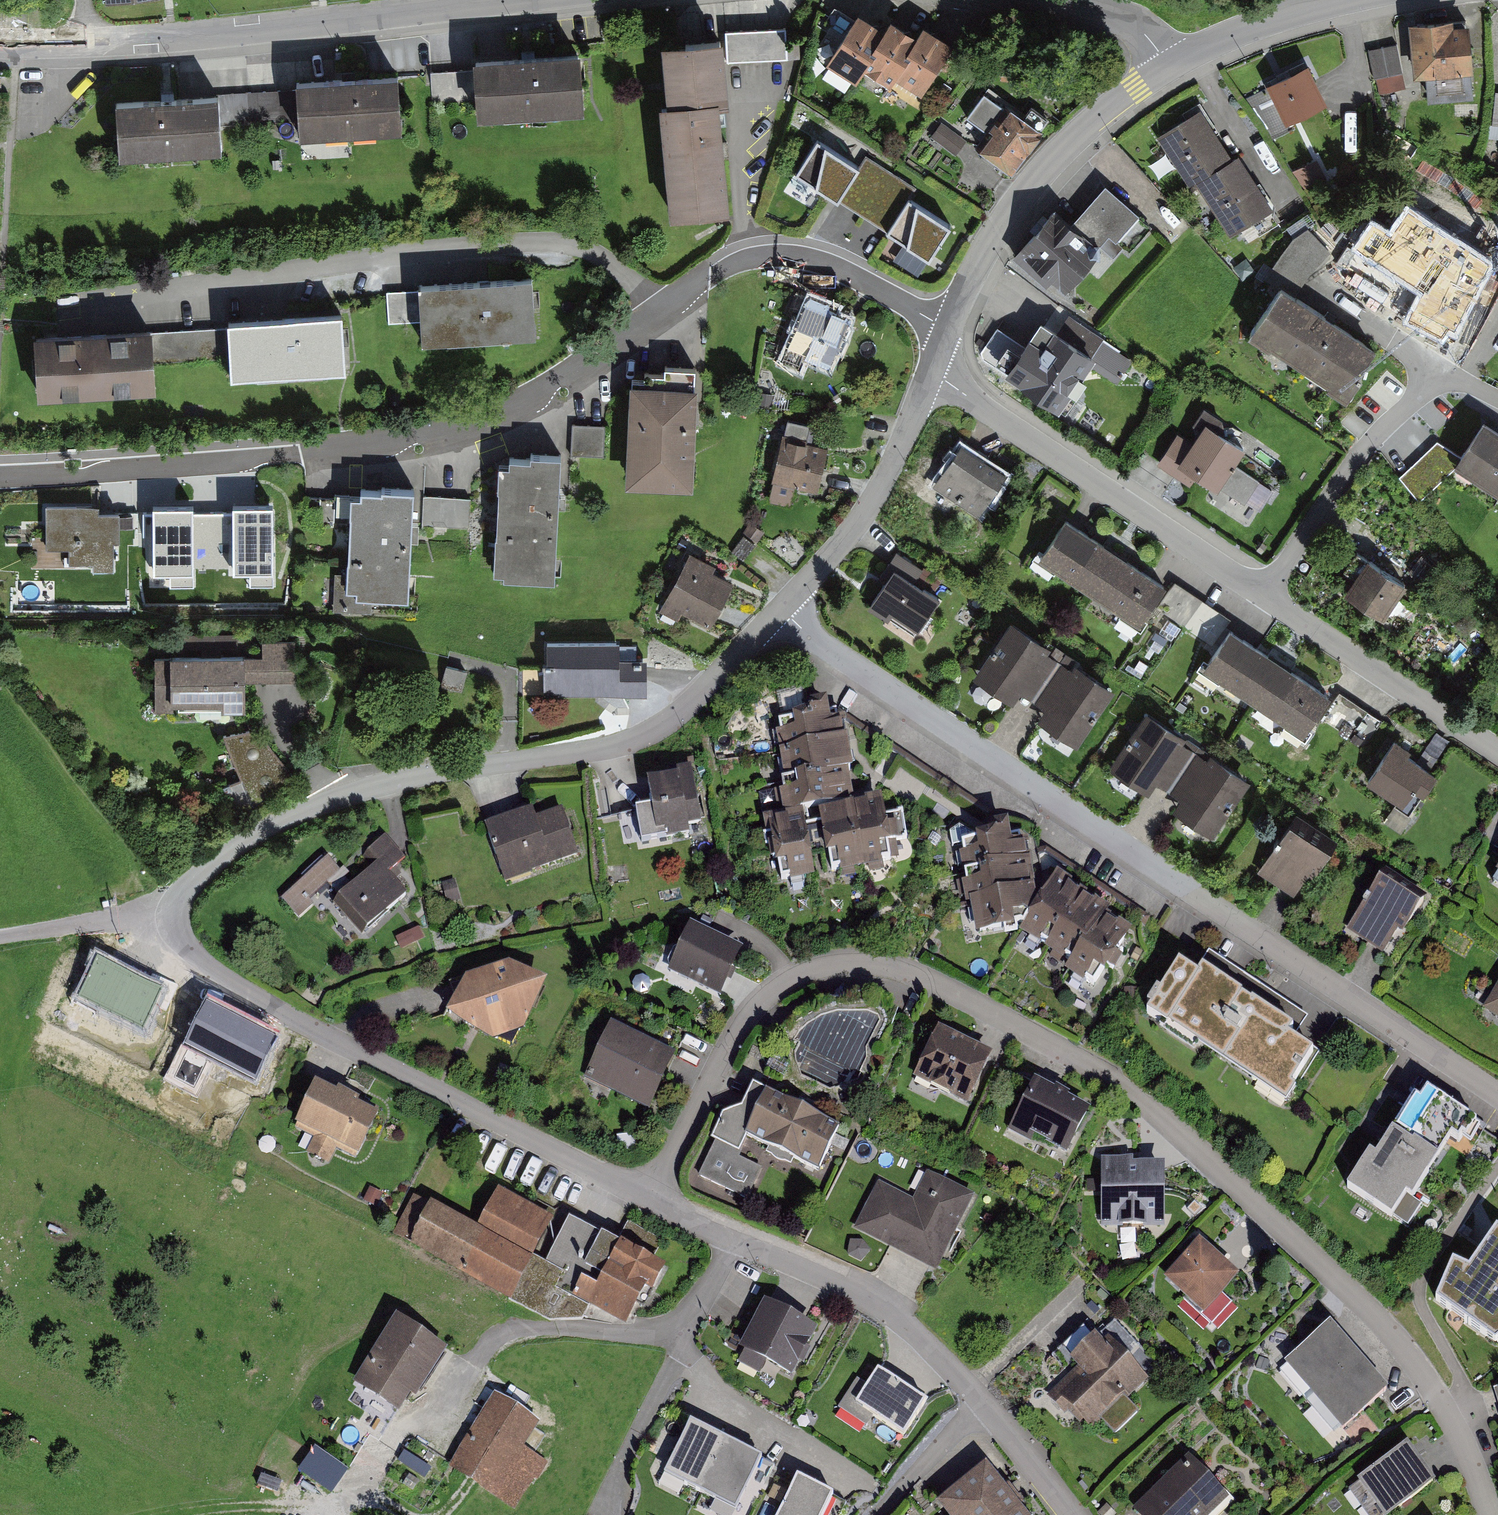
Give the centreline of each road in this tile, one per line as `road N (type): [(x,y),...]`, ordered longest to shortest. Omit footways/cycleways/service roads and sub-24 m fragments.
road 1 (residential): [(649,1198),(756,1004),(802,973),(834,964),(900,969),(1116,1079),(1165,1119),(1409,1352),(1448,1412),(1490,1514)]
road 2 (residential): [(0,470),(432,439),(540,398),(719,275),(774,254),(833,264),(947,328)]
road 3 (residential): [(781,609),(810,637),(1497,1096)]
road 4 (residential): [(781,609),(691,703),(638,737),(453,769),(325,802),(220,858),(184,891),(175,917)]
road 5 (residential): [(175,917),(181,941),(252,997),(649,1198)]
road 6 (residential): [(527,0),(207,37),(0,46)]
road 7 (residential): [(737,1240),(693,1311),(675,1326),(647,1333),(512,1330),(491,1341),(437,1411),(393,1427),(368,1463)]
road 8 (residential): [(930,373),(1266,596)]
road 9 (residential): [(1167,66),(1094,119),(1022,195),(947,328)]
road 10 (residential): [(737,1240),(881,1303),(982,1407)]
road 11 (residential): [(1266,596),(1361,452),(1441,369)]
road 12 (track): [(1497,1166),(1421,1273),(1421,1306),(1457,1372),(1460,1389),(1448,1412)]
road 13 (residential): [(930,373),(876,494),(781,609)]
road 14 (residential): [(1266,596),(1497,752)]
road 15 (track): [(157,1514),(344,1498),(368,1463)]
road 16 (residential): [(1337,0),(1167,66)]
road 17 (unclassified): [(175,917),(115,918),(0,937)]
road 18 (residential): [(982,1407),(877,1514)]
road 19 (residential): [(982,1407),(1074,1514)]
road 20 (residential): [(1167,66),(1135,25),(1071,0)]

